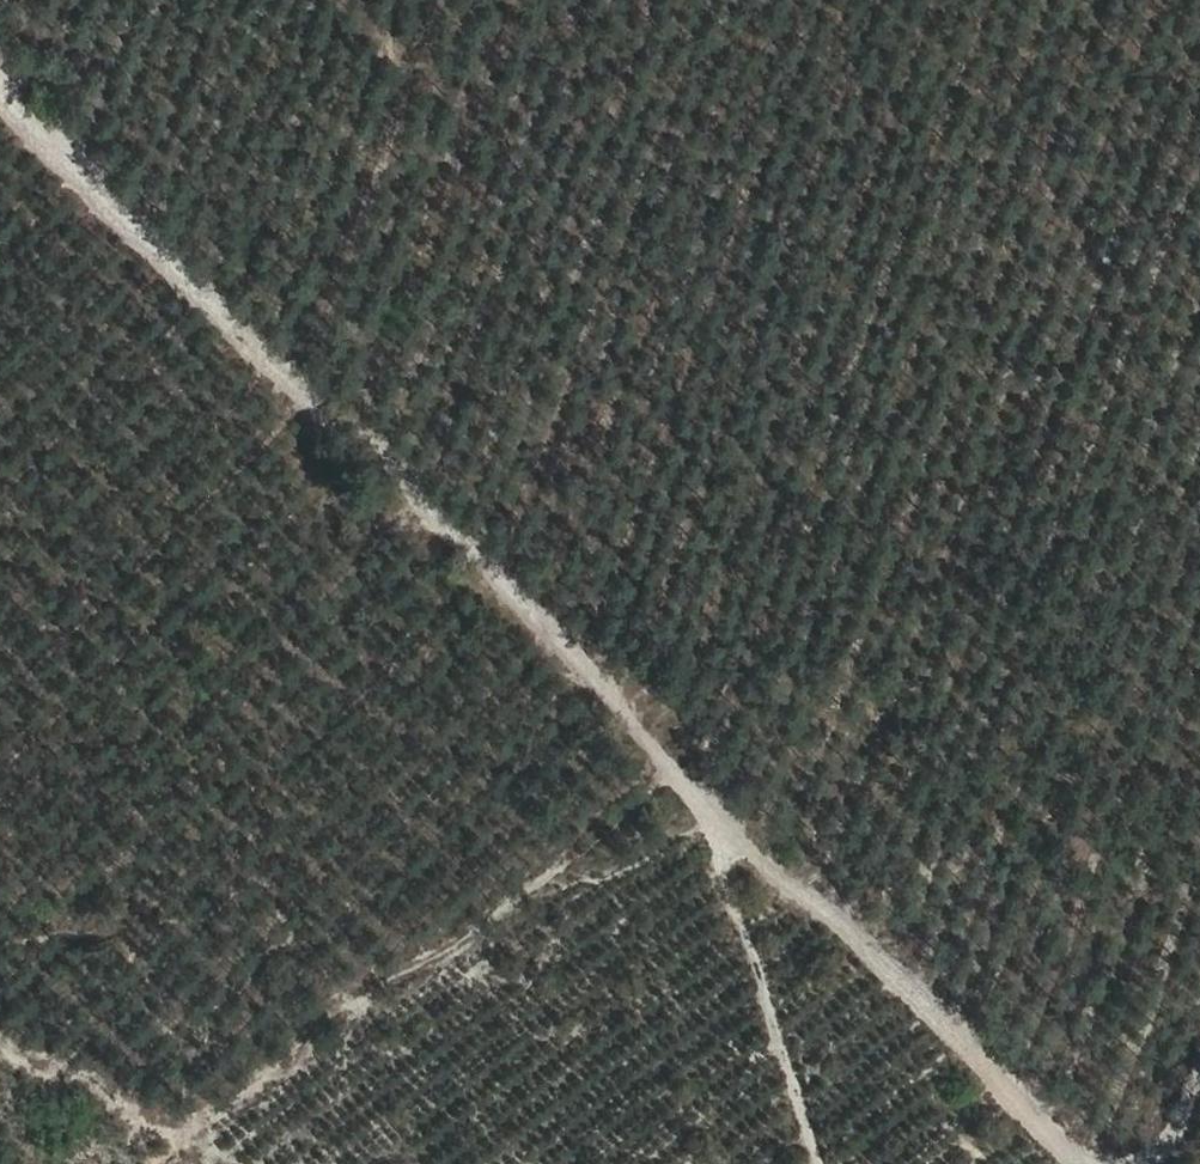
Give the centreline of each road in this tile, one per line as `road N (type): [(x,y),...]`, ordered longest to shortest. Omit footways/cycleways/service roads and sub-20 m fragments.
road 1 (track): [(0,83),(1081,1163)]
road 2 (track): [(656,739),(815,1163)]

